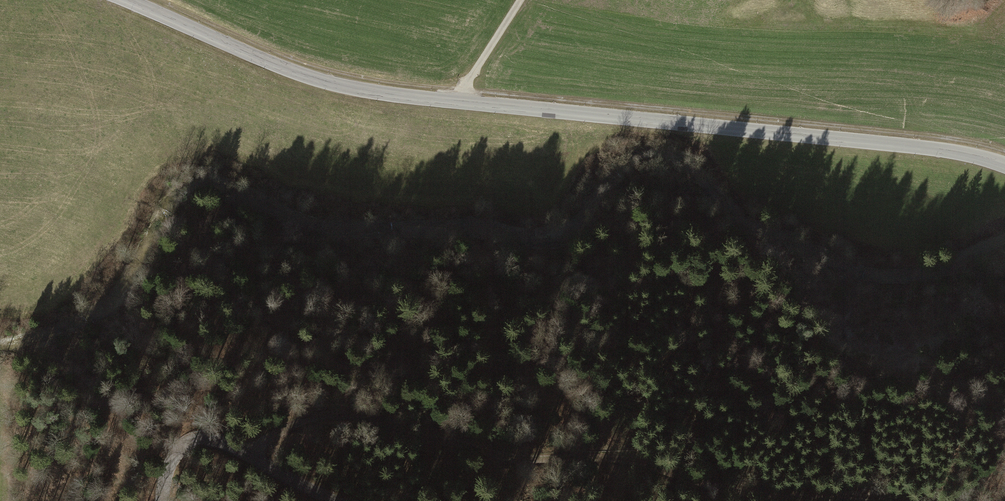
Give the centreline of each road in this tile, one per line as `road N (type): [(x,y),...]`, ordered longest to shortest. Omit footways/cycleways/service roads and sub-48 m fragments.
road 1 (tertiary): [(122,0),(285,72),(371,93),(923,149),(1004,166)]
road 2 (track): [(249,452),(318,416),(347,413),(504,458),(603,456),(770,495),(895,500)]
road 3 (unclassified): [(339,500),(249,452),(204,439),(183,443),(168,463),(163,500)]
road 4 (track): [(460,104),(523,0)]

